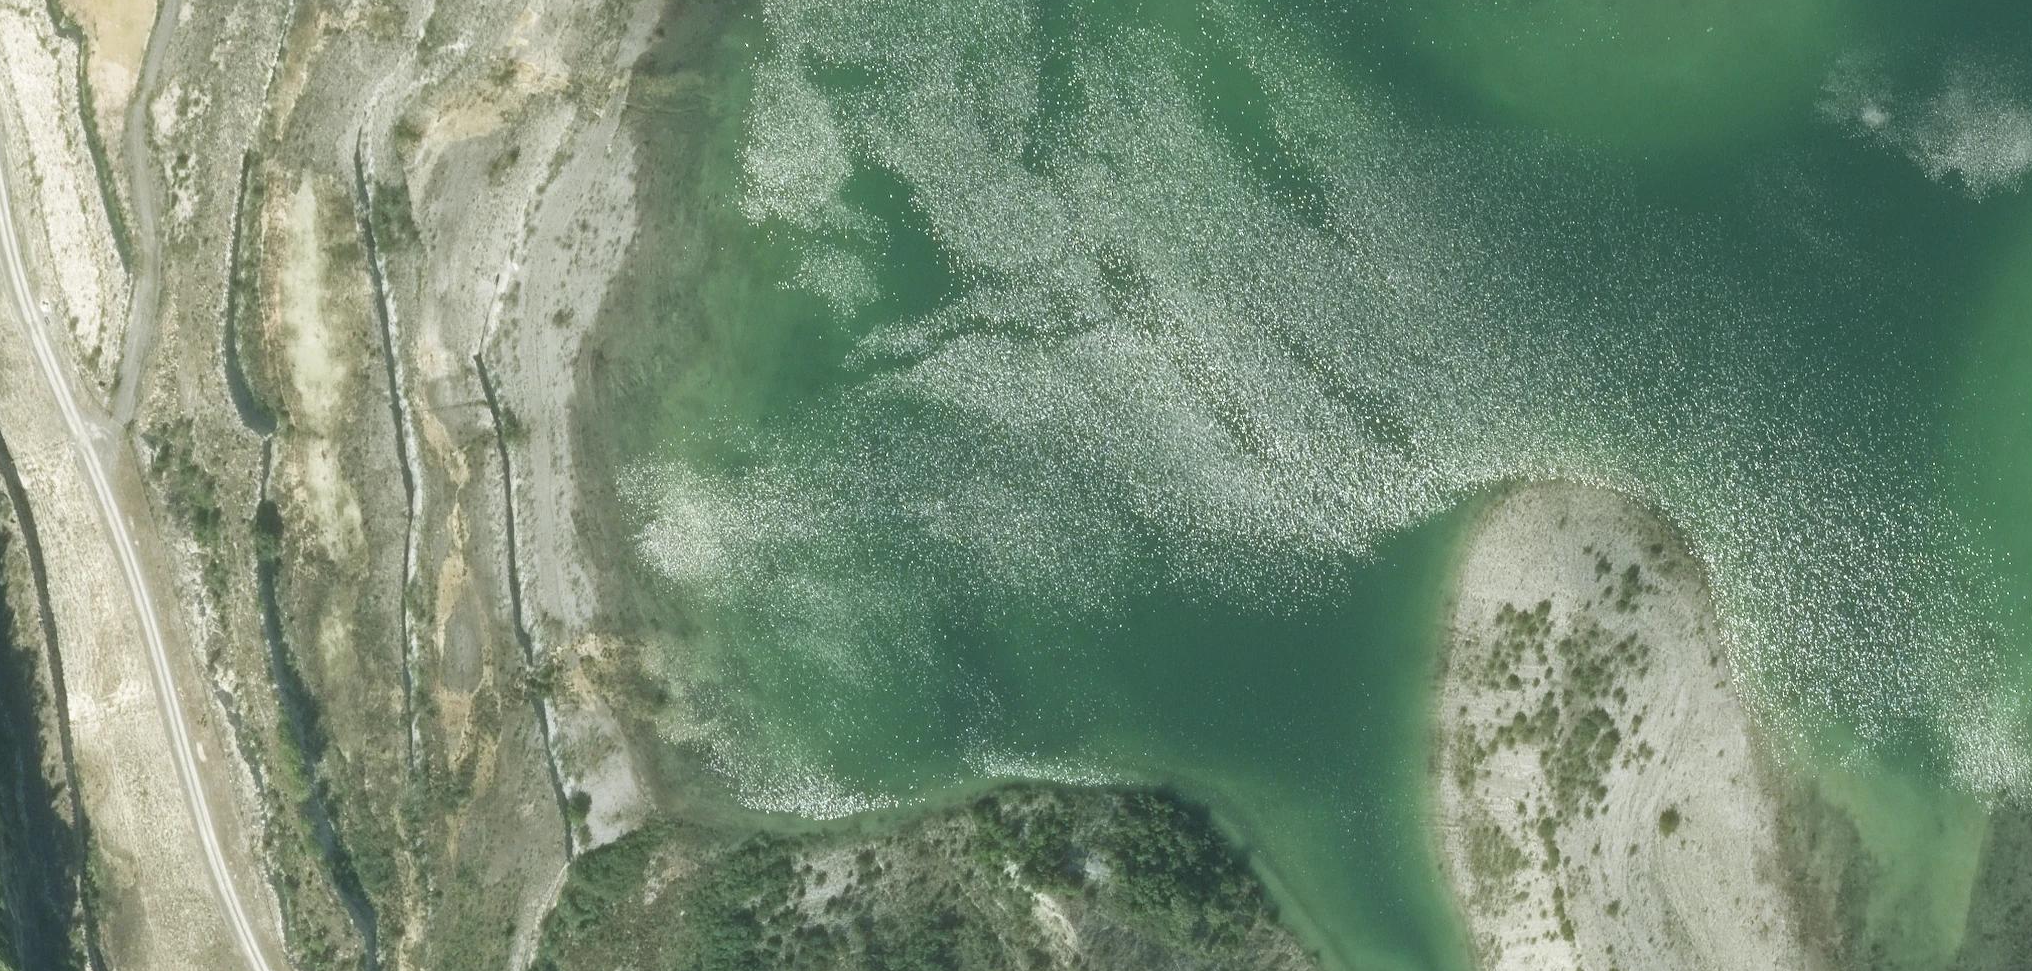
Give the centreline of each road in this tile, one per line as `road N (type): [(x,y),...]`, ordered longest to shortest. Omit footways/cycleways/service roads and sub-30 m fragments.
road 1 (track): [(1333,970),(1242,840),(1207,806),(1141,778),(1069,772),(834,822),(758,824),(690,804),(658,783),(612,727),(570,657),(550,602),(533,345),(538,275),(562,202),(615,116),(634,28),(652,0)]
road 2 (track): [(260,970),(100,490),(52,385),(0,142)]
road 3 (track): [(100,490),(143,302),(146,249),(135,110),(167,0)]

